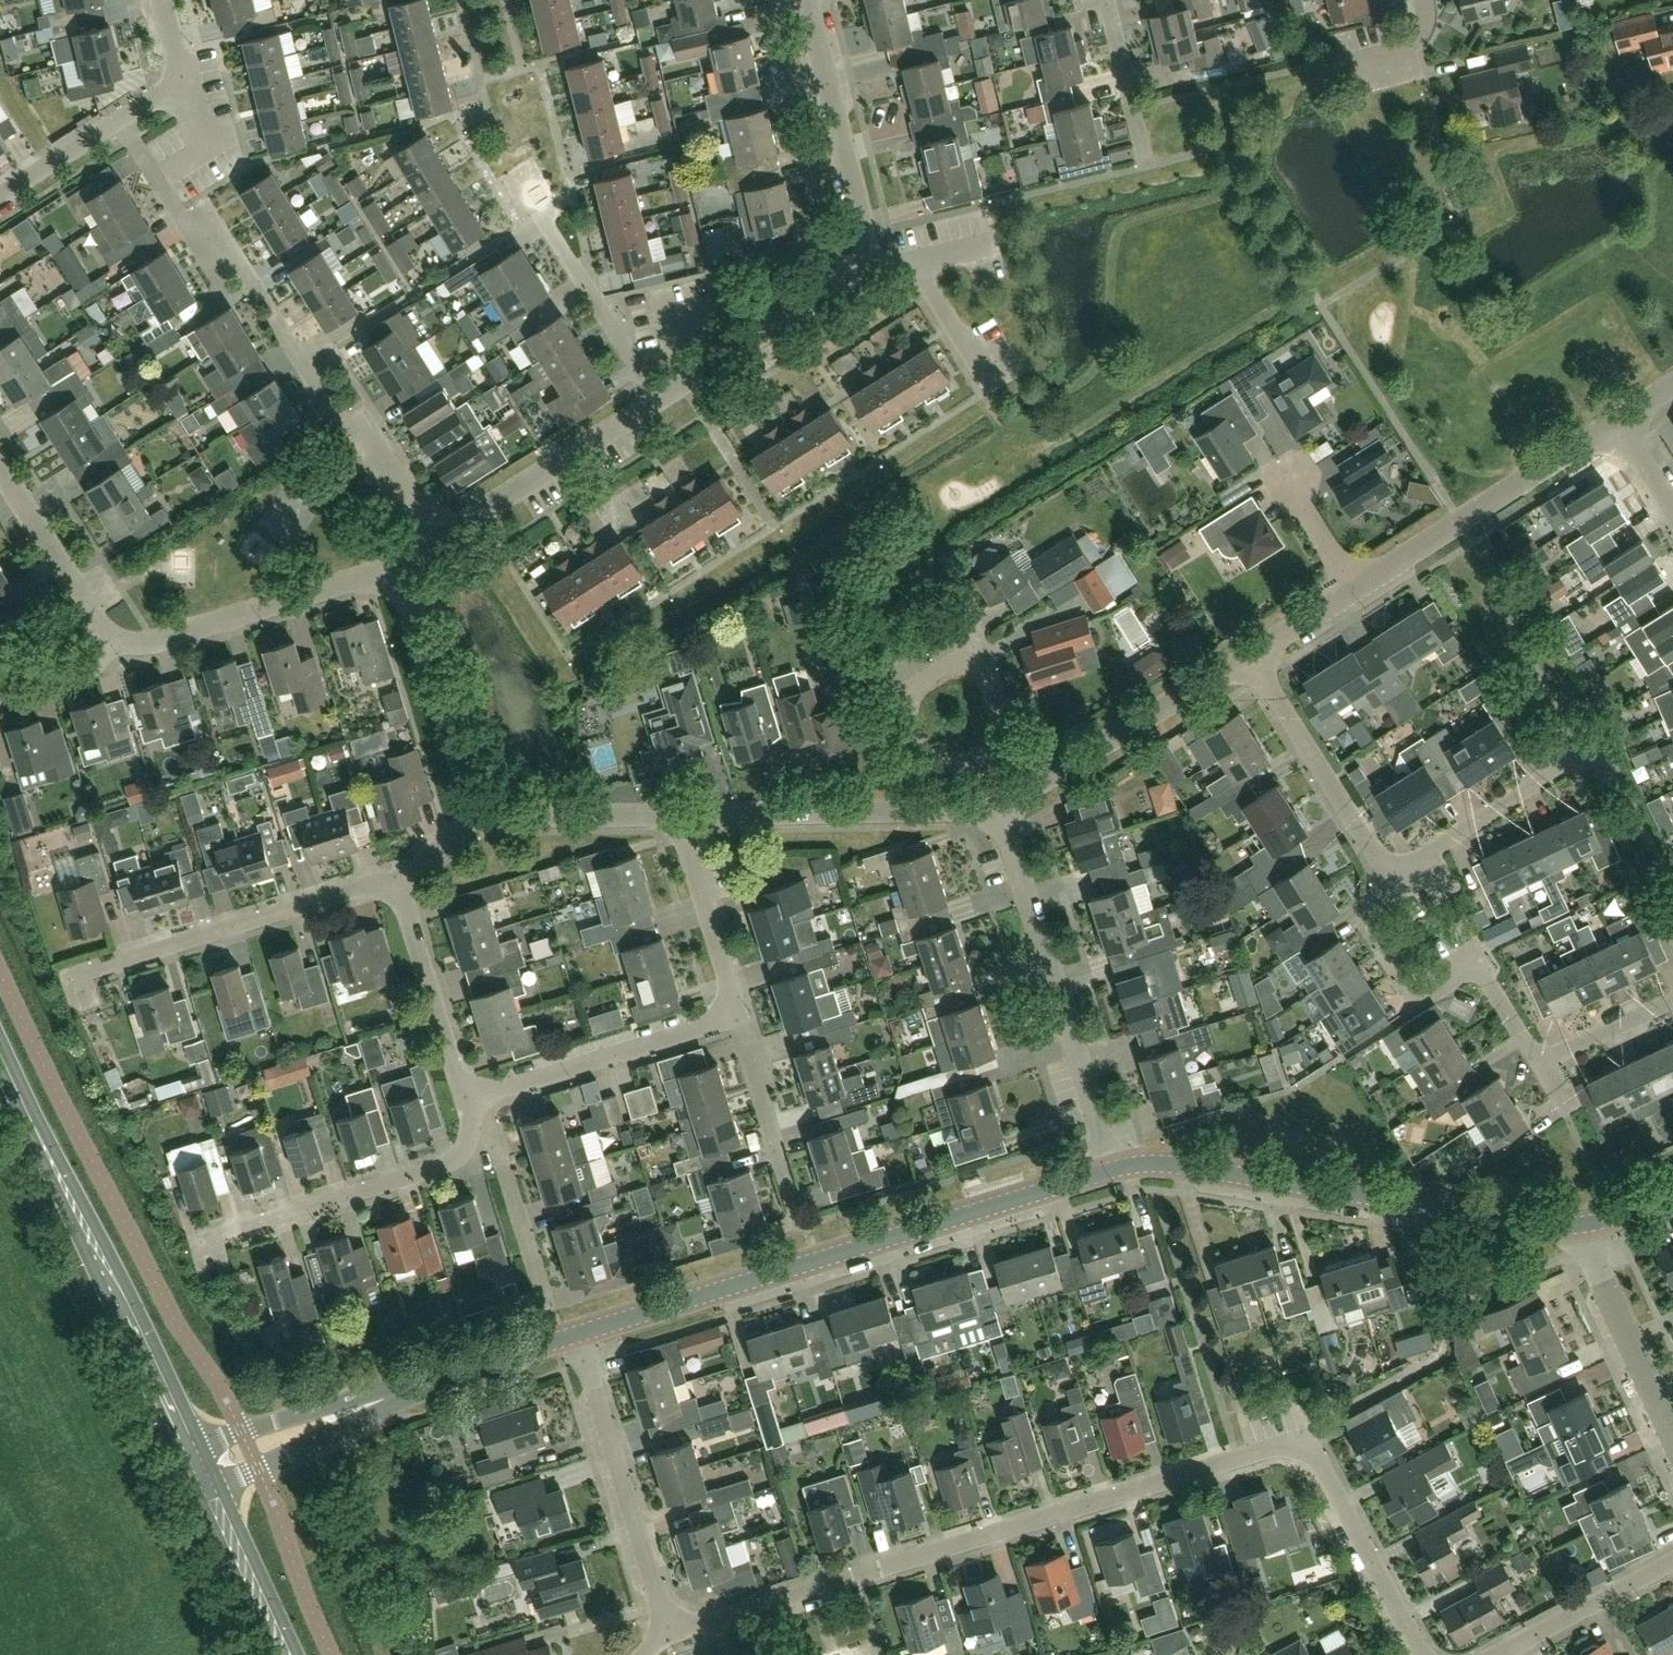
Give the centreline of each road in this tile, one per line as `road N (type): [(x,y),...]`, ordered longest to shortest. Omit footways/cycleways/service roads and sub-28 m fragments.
road 1 (residential): [(1421,1654),(1325,1466),(1299,1445),(1252,1450),(664,1636)]
road 2 (tertiary): [(578,1334),(1114,1168)]
road 3 (residential): [(660,400),(864,264),(861,211),(811,0)]
road 4 (secondary): [(201,1471),(0,1049)]
road 5 (tertiary): [(1114,1168),(1161,1163),(1574,1227)]
road 6 (tertiary): [(201,1471),(447,1375),(578,1334)]
road 7 (residential): [(1114,1168),(1001,815)]
road 8 (residential): [(61,982),(397,881)]
road 9 (residential): [(679,823),(1001,815)]
road 10 (residential): [(190,1247),(445,1163),(480,1133)]
road 11 (residential): [(664,1636),(578,1334)]
road 12 (residential): [(1349,588),(1614,422)]
road 13 (residential): [(100,652),(393,572)]
road 14 (residential): [(1539,1063),(1475,970),(1426,983),(1411,979),(1377,921),(1384,866)]
road 15 (residential): [(1001,815),(1247,658)]
road 16 (residential): [(467,1099),(736,1019)]
road 17 (residential): [(393,572),(471,831)]
road 18 (residential): [(439,545),(660,400)]
road 19 (residential): [(1384,866),(1412,863),(1600,743)]
road 20 (residential): [(1247,658),(1384,866)]
road 21 (residential): [(1672,1435),(1574,1227)]
road 22 (residential): [(467,1099),(397,881)]
road 23 (residential): [(660,400),(538,212)]
road 24 (residential): [(0,198),(186,80)]
road 25 (residential): [(801,1226),(736,1019)]
road 26 (residential): [(471,831),(495,822),(679,823)]
road 27 (residential): [(736,1019),(679,823)]
road 28 (residential): [(100,652),(0,475)]
road 29 (secondary): [(286,1654),(201,1471)]
road 30 (residential): [(1496,1654),(1672,1560)]
road 31 (residential): [(548,1304),(503,1161),(480,1133)]
road 32 (residential): [(439,545),(340,407)]
road 33 (residential): [(1146,161),(1104,0)]
road 34 (residential): [(1539,1063),(1672,998)]
road 35 (residential): [(1349,588),(1272,464)]
road 36 (residential): [(1247,658),(1349,588)]

